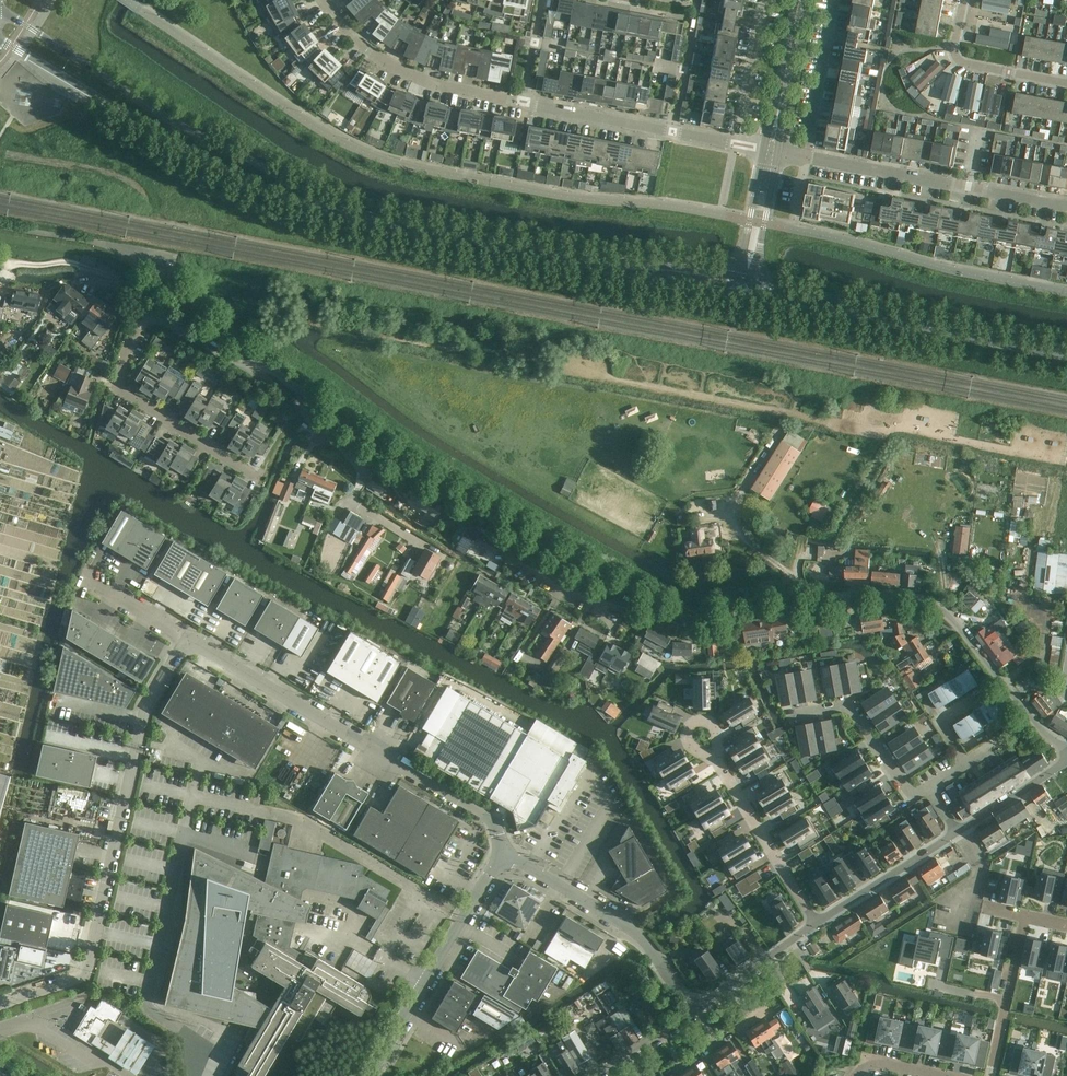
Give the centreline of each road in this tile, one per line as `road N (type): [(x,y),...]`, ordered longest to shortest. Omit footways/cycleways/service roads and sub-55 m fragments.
road 1 (residential): [(1066,753),(954,621),(929,603),(894,595),(735,615),(665,612),(422,476),(262,361)]
road 2 (residential): [(27,993),(86,976),(144,710),(187,640)]
road 3 (tertiary): [(742,289),(346,213)]
road 4 (tertiary): [(346,213),(172,122),(0,13)]
road 5 (residential): [(187,640),(491,818),(504,856)]
road 6 (tertiary): [(0,41),(238,177),(346,213)]
road 7 (residential): [(262,361),(257,371),(147,317),(117,387),(253,474)]
road 8 (tertiary): [(1066,356),(742,289)]
road 9 (residential): [(371,1075),(504,856)]
road 10 (residential): [(504,856),(636,932),(692,1012)]
road 11 (residential): [(519,105),(433,87),(382,62),(324,0)]
road 12 (residential): [(735,144),(519,105)]
road 13 (residential): [(262,361),(109,245)]
road 14 (residential): [(816,923),(716,761)]
road 15 (residential): [(928,785),(910,795),(847,704),(792,715)]
road 16 (residential): [(965,0),(957,60),(1066,84)]
road 17 (residential): [(816,923),(959,833)]
road 18 (residential): [(969,188),(805,155)]
road 19 (residential): [(805,155),(835,0)]
road 20 (residential): [(692,1012),(816,923)]
road 21 (tertiary): [(771,149),(800,0)]
road 22 (residential): [(763,0),(735,144)]
road 23 (tertiary): [(742,289),(771,149)]
road 24 (residential): [(959,833),(1066,756)]
road 25 (residential): [(83,575),(187,640)]

